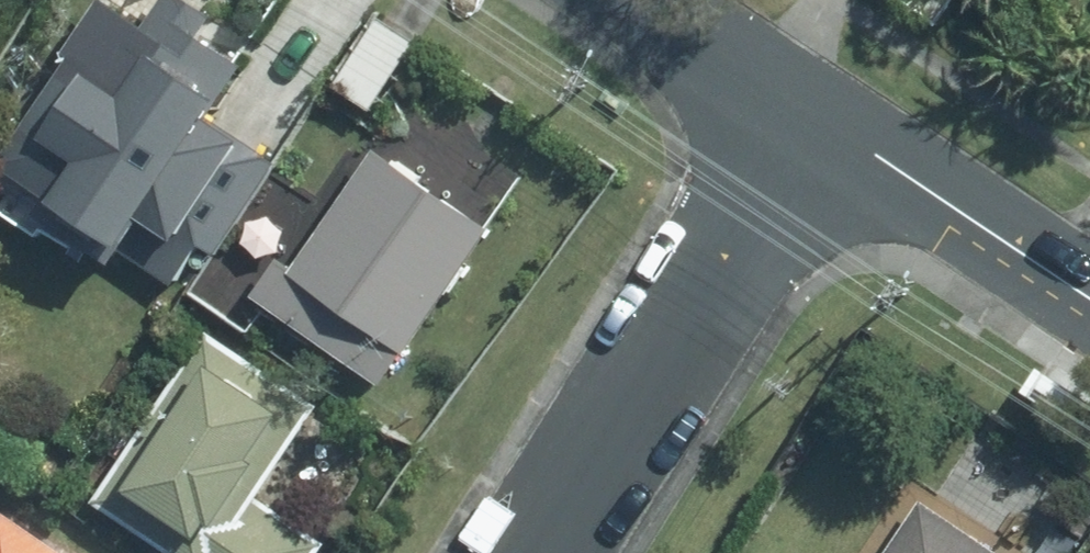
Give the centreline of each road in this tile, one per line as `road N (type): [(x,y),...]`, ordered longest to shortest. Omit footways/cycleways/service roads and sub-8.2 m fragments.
road 1 (residential): [(817,112),(532,552)]
road 2 (tertiary): [(817,112),(1089,293)]
road 3 (tertiary): [(648,0),(817,112)]

